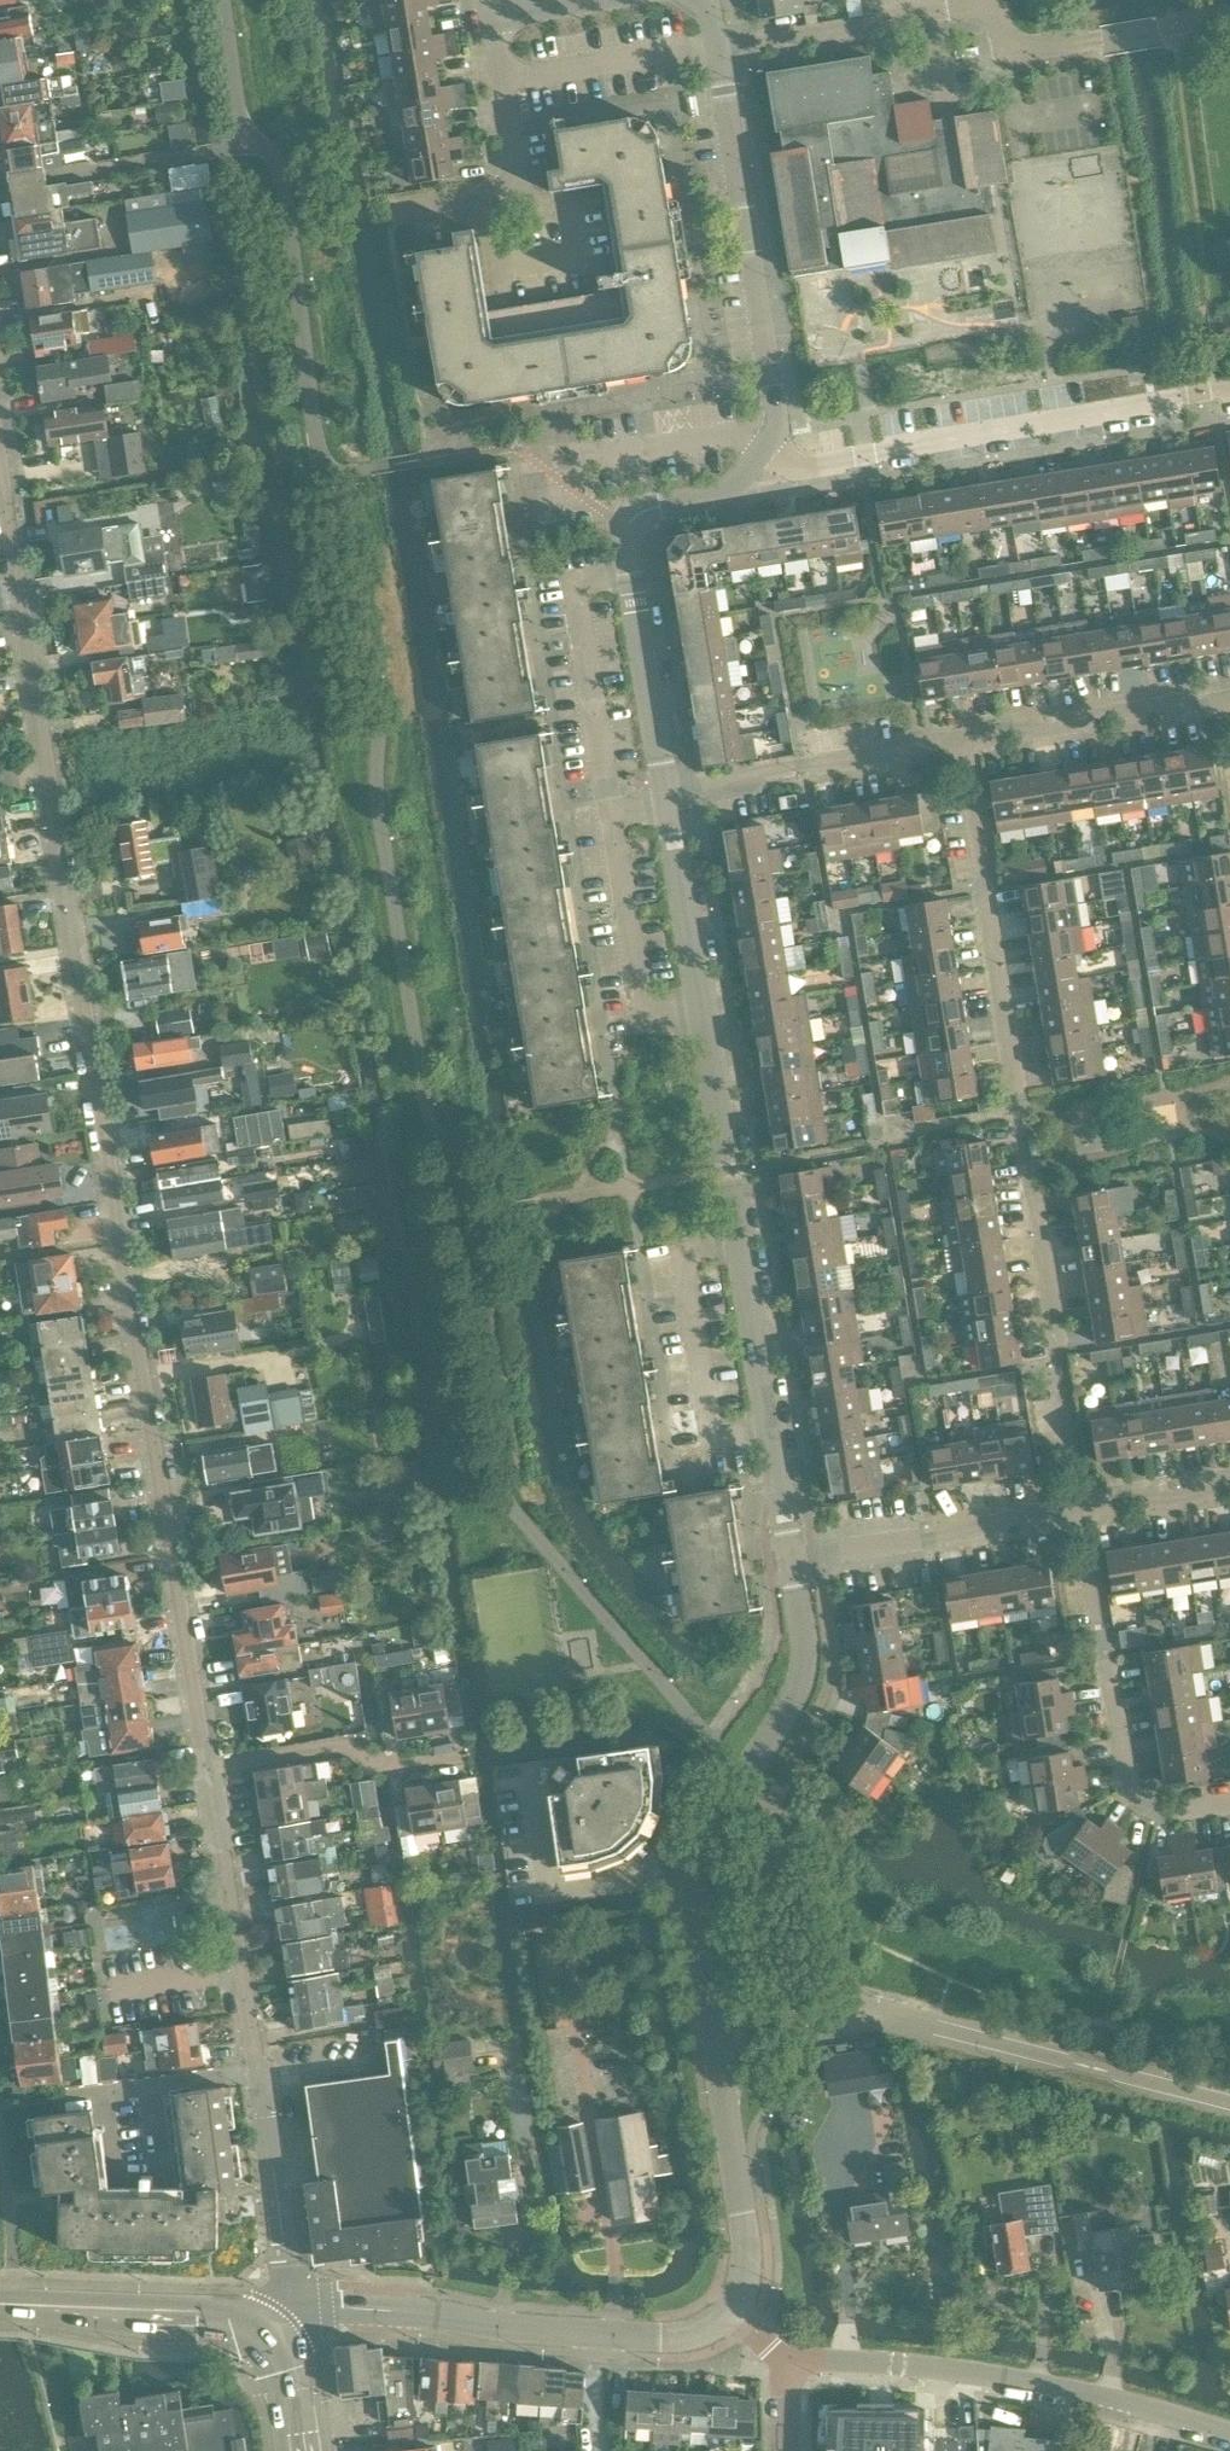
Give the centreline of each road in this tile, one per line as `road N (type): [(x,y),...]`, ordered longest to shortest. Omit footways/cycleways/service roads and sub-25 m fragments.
road 1 (residential): [(208,1772),(0,479)]
road 2 (residential): [(1078,1514),(1058,1338),(963,743)]
road 3 (residential): [(269,2337),(286,2280),(284,2243),(208,1772)]
road 4 (residential): [(715,2029),(859,2010),(1229,2102)]
road 5 (residential): [(731,2311),(699,2332),(659,2337),(343,2309),(269,2337)]
road 6 (residential): [(1229,395),(803,466),(764,448)]
road 7 (residential): [(1229,2437),(994,2377),(787,2362)]
road 8 (residential): [(764,448),(779,425),(716,50)]
road 9 (residential): [(1229,1800),(1154,1812),(1127,1786),(1078,1514)]
road 10 (residential): [(697,1880),(712,1832),(799,1688),(804,1638),(792,1559)]
road 11 (residential): [(499,14),(529,204),(397,220)]
road 12 (residential): [(770,1424),(710,1435),(680,1253),(740,1243)]
road 13 (residential): [(668,803),(963,743)]
road 14 (residential): [(609,812),(572,584),(631,572)]
road 15 (residential): [(792,1559),(1078,1514)]
road 16 (residential): [(731,2311),(746,2251),(715,2029)]
road 17 (residential): [(716,50),(995,3)]
road 18 (residential): [(995,3),(1005,55),(1229,18)]
road 19 (secondary): [(0,2303),(237,2315),(269,2337)]
road 20 (residential): [(532,1766),(549,1891),(656,1875),(697,1880)]
road 21 (residential): [(963,743),(1229,701)]
road 22 (residential): [(700,1000),(642,1011),(609,812)]
road 23 (residential): [(208,1772),(339,1752),(372,1761),(460,1747)]
road 24 (residential): [(740,1243),(700,1000)]
road 25 (residential): [(668,803),(631,572)]
road 26 (residential): [(631,572),(627,528),(634,517),(722,495),(764,448)]
road 27 (residential): [(700,1000),(668,803)]
road 28 (residential): [(770,1424),(740,1243)]
road 29 (residential): [(1078,1514),(1229,1489)]
road 30 (residential): [(715,2029),(697,1880)]
road 31 (residential): [(792,1559),(770,1424)]

